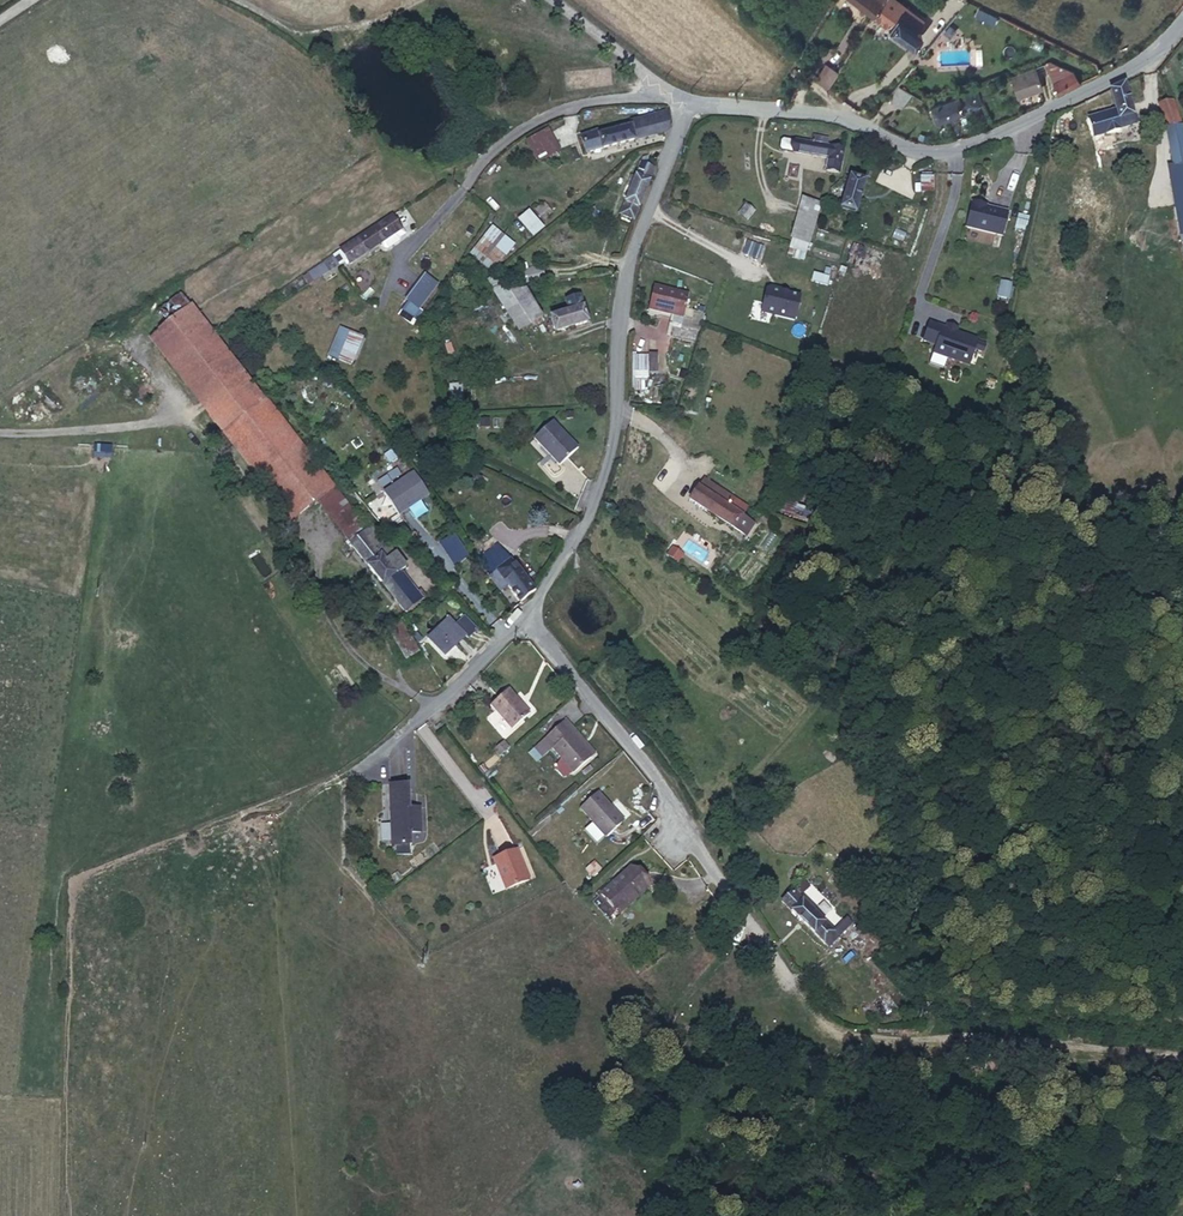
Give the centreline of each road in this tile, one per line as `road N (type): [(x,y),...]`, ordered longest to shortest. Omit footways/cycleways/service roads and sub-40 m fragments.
road 1 (residential): [(520,613),(588,518),(612,453),(621,287),(685,108)]
road 2 (residential): [(786,979),(679,832),(656,771),(520,613)]
road 3 (track): [(1182,1059),(978,1039),(864,1043),(797,997),(786,979)]
road 4 (residential): [(837,118),(901,146),(955,150),(1144,61),(1182,19)]
road 5 (residential): [(340,775),(419,716),(520,613)]
road 6 (unclassified): [(666,94),(565,104),(533,118),(476,160),(462,191)]
road 7 (unclassified): [(544,0),(666,94)]
road 8 (track): [(910,274),(938,203),(941,152)]

